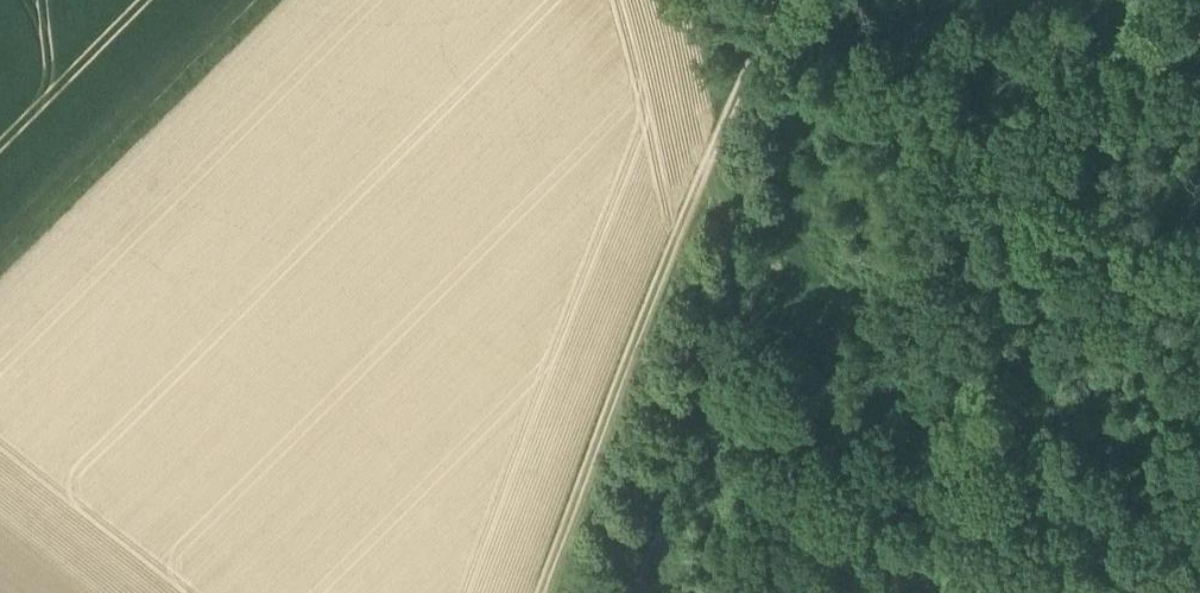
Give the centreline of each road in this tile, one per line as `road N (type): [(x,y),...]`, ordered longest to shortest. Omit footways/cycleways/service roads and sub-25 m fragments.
road 1 (track): [(545,592),(707,164),(779,0)]
road 2 (track): [(707,164),(738,300),(631,592)]
road 3 (track): [(0,266),(271,0)]
road 4 (track): [(738,300),(806,125),(875,0)]

